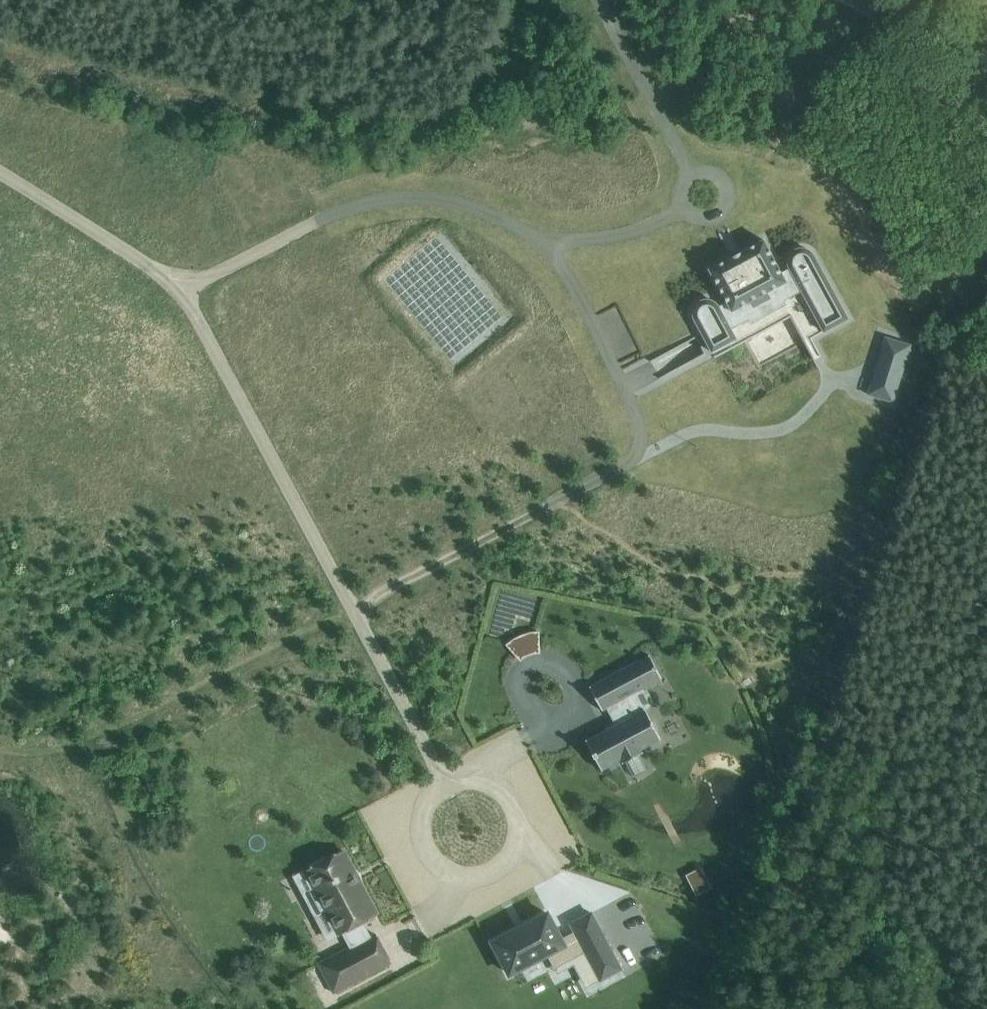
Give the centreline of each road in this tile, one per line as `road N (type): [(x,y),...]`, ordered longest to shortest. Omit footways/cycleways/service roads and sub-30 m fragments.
road 1 (residential): [(542,244),(585,305),(637,417),(639,448),(628,464),(352,607)]
road 2 (residential): [(181,287),(353,208),(387,202),(463,206),(542,244)]
road 3 (unclassified): [(181,287),(352,607)]
road 4 (unclassified): [(449,786),(423,815),(425,855),(456,881),(486,882),(514,862),(524,832),(506,793),(469,781)]
road 5 (unclassified): [(0,173),(181,287)]
road 6 (unclassified): [(352,607),(449,786)]
road 7 (unclassified): [(692,175),(597,0)]
road 8 (residential): [(542,244),(617,237),(683,207)]
road 9 (secondary): [(986,65),(866,0)]

